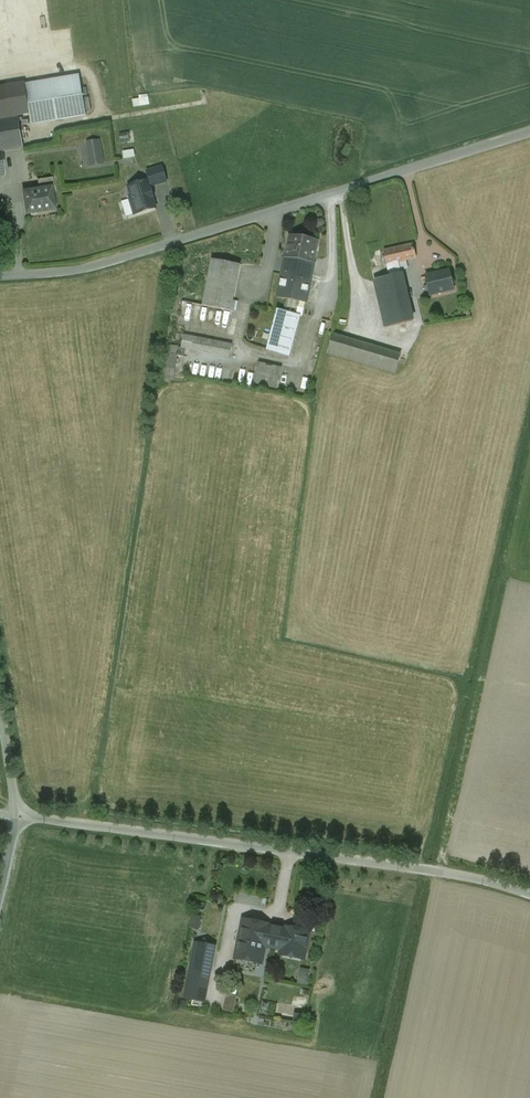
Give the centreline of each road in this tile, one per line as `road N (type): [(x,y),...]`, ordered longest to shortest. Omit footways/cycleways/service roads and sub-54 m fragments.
road 1 (unclassified): [(529,131),(65,275),(0,278)]
road 2 (unclassified): [(529,893),(477,876),(15,814)]

